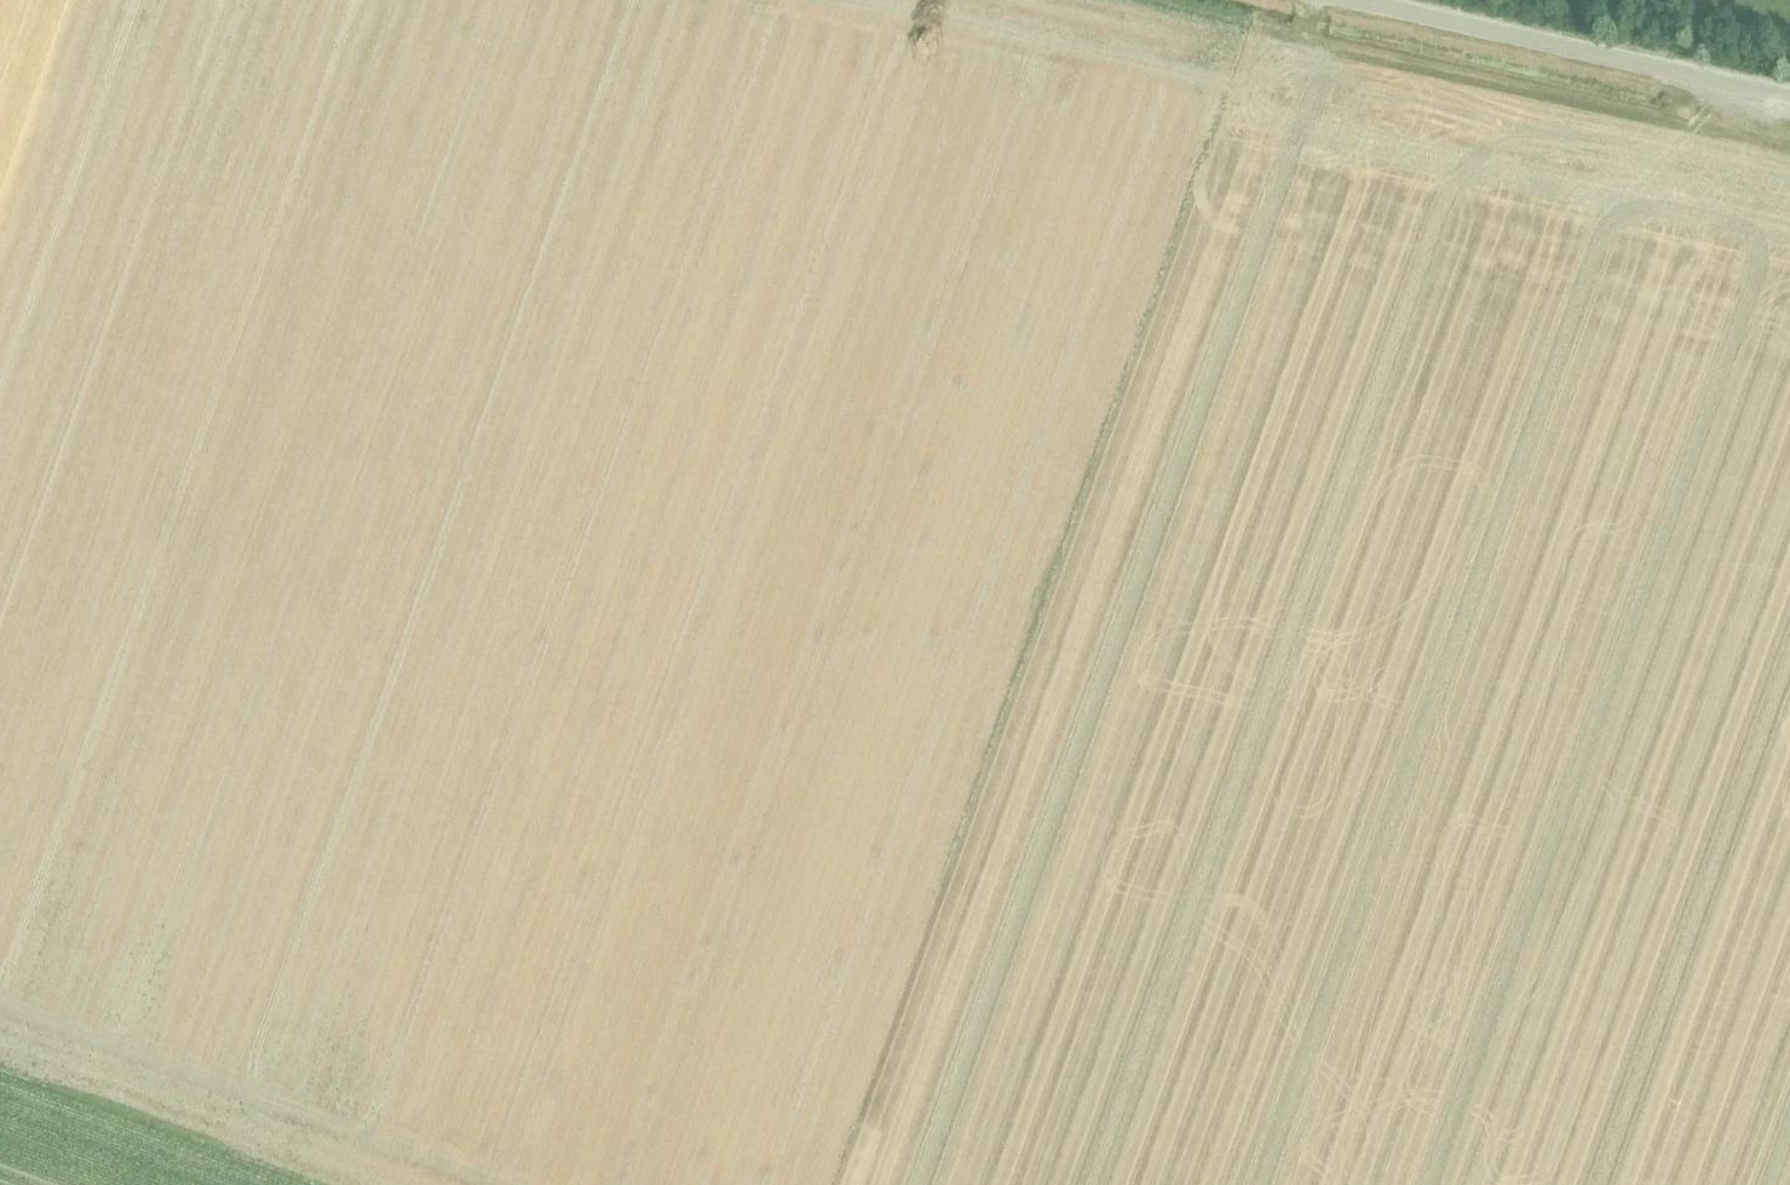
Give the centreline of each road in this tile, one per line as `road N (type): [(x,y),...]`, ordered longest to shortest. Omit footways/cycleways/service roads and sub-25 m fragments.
road 1 (unclassified): [(1789,96),(1356,0)]

